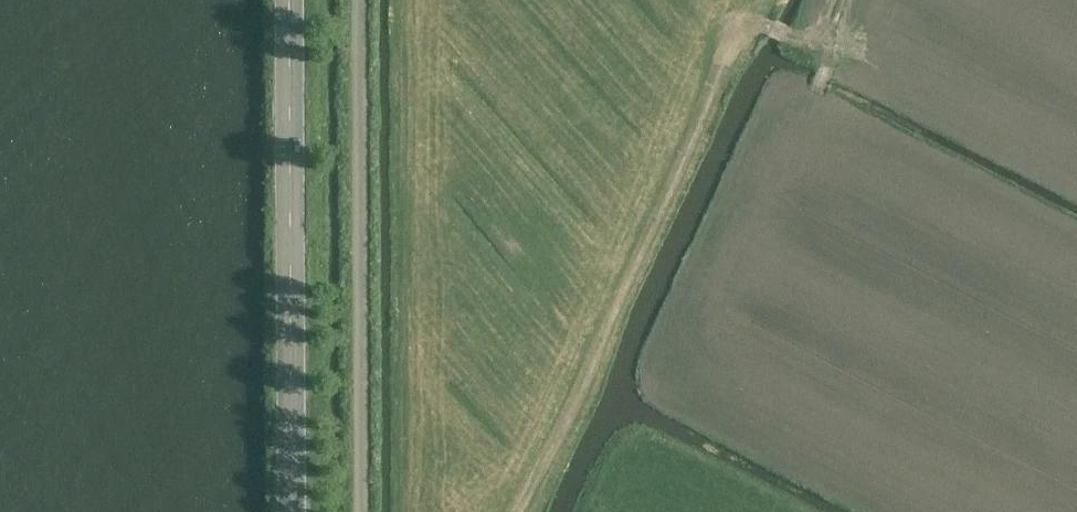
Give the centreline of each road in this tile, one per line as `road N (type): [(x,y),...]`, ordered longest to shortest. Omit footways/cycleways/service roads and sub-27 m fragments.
road 1 (track): [(819,47),(757,21),(516,508)]
road 2 (unclassified): [(361,0),(363,511)]
road 3 (tertiary): [(296,0),(297,511)]
road 4 (track): [(847,172),(818,89),(833,54),(819,47),(838,0)]

